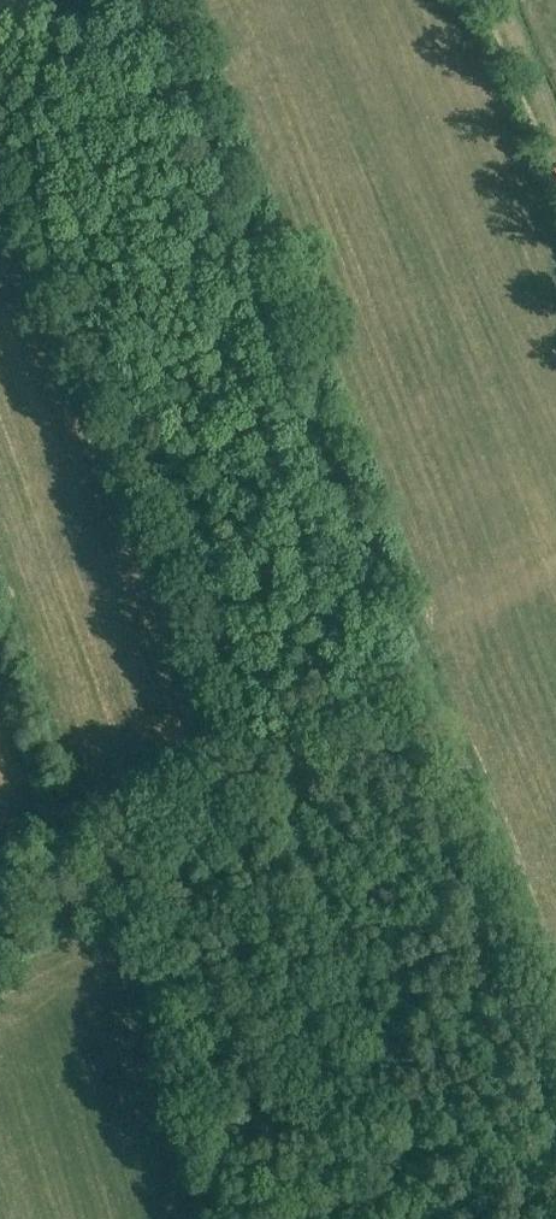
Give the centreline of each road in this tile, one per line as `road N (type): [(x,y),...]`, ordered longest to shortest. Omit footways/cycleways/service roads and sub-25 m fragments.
road 1 (track): [(423,657),(158,0)]
road 2 (track): [(423,657),(555,987)]
road 3 (track): [(267,761),(423,657)]

